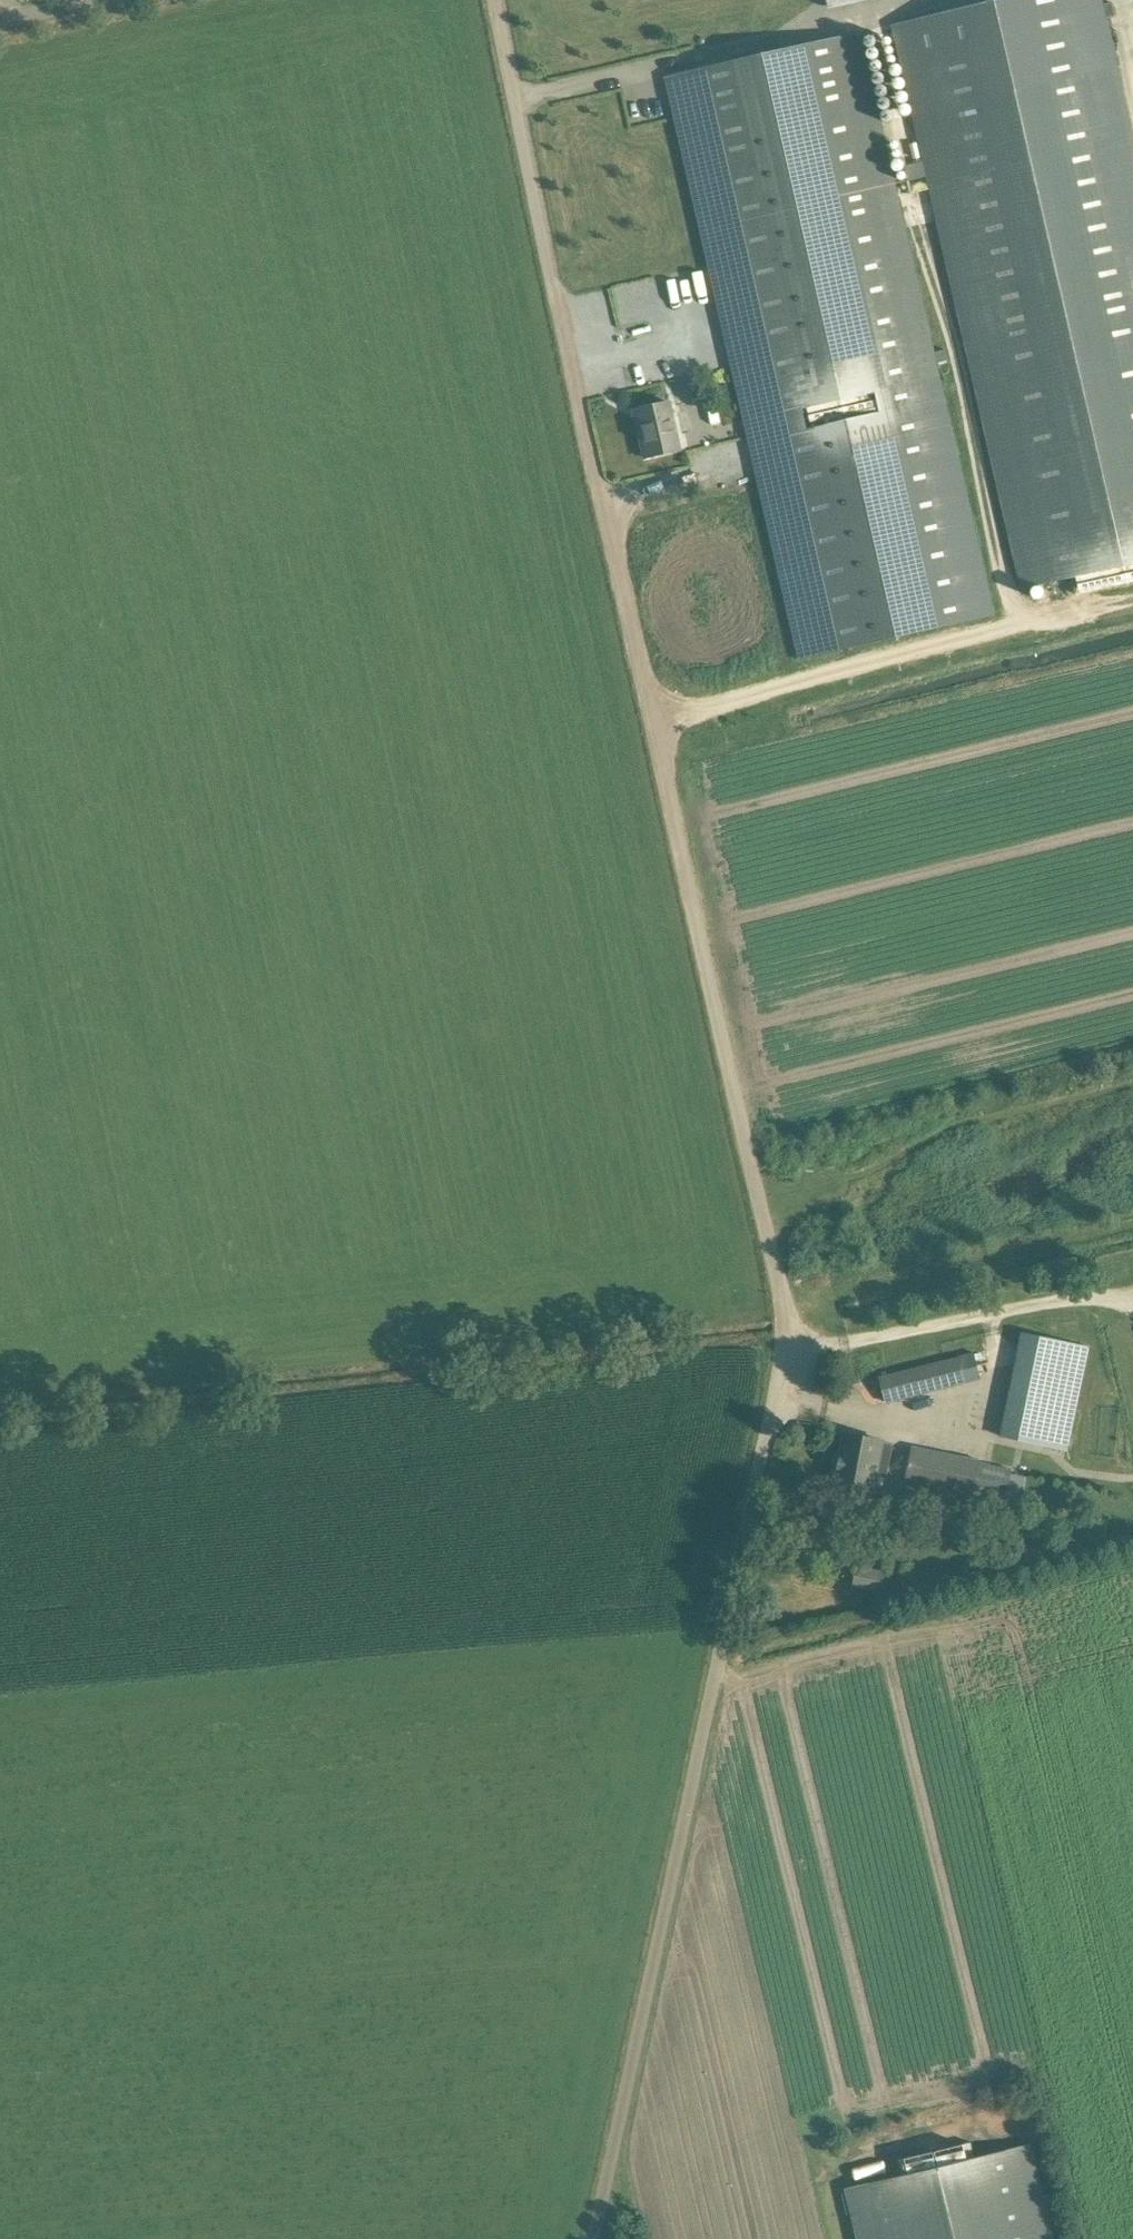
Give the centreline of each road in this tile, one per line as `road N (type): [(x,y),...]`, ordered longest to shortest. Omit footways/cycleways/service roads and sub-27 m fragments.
road 1 (track): [(787,1325),(494,0)]
road 2 (unclassified): [(594,2238),(787,1325)]

